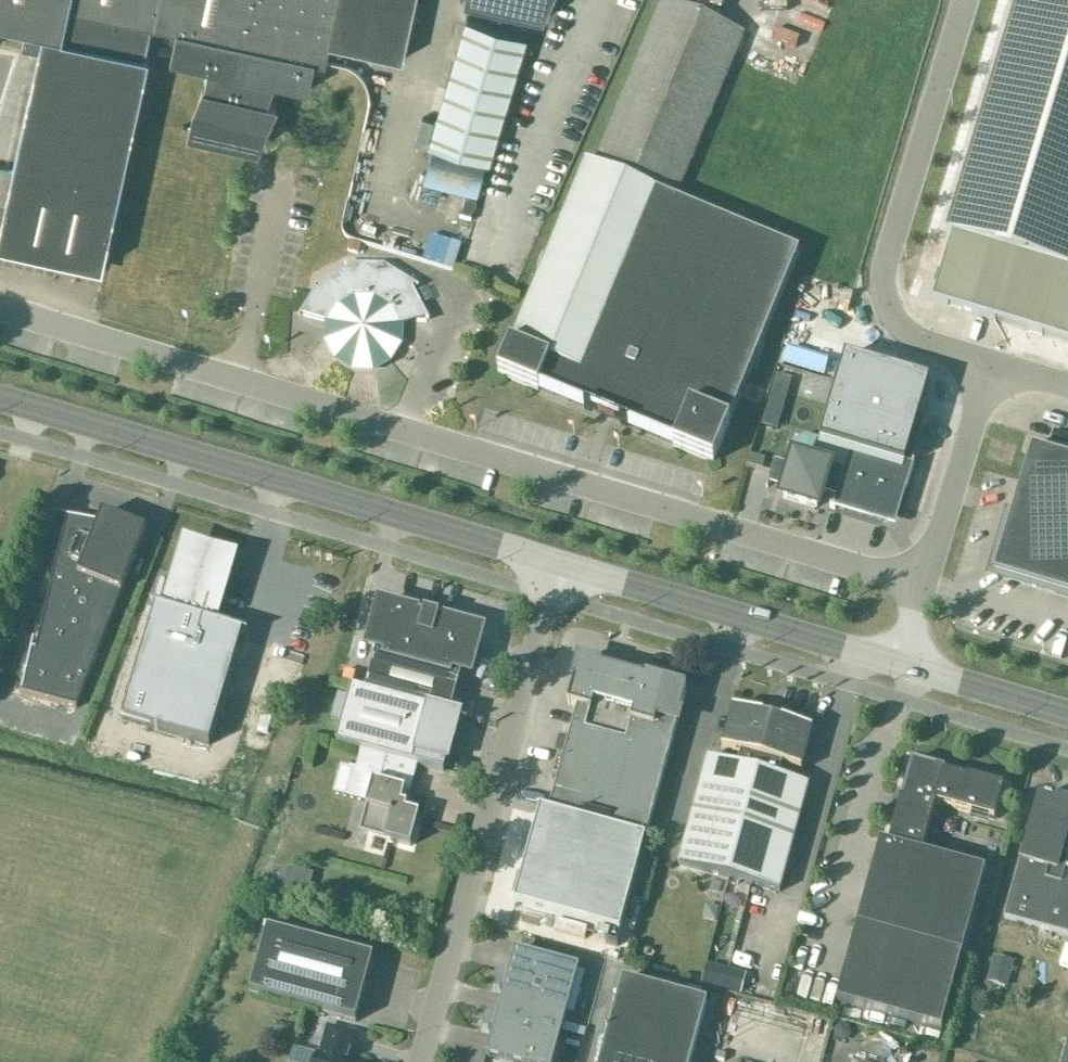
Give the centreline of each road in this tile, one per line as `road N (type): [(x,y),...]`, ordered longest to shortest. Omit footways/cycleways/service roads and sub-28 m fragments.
road 1 (unclassified): [(921,586),(0,308)]
road 2 (secondary): [(560,564),(0,400)]
road 3 (unclassified): [(422,1061),(560,564)]
road 4 (unclassified): [(964,0),(883,281),(897,323),(917,339),(992,362)]
road 5 (secondary): [(902,666),(560,564)]
road 6 (unclassified): [(992,362),(921,586)]
road 7 (secondary): [(1067,714),(902,666)]

